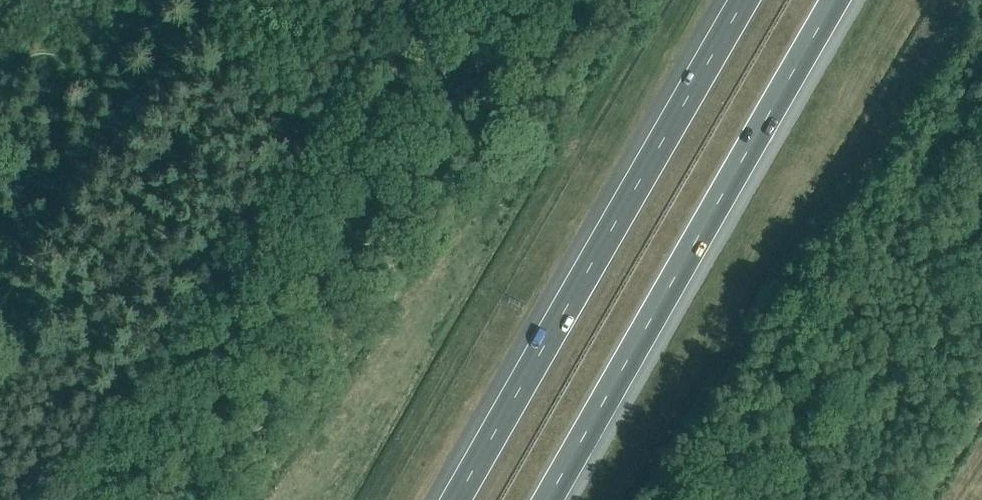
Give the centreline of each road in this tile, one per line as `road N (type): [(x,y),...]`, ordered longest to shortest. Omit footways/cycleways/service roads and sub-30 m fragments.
road 1 (motorway): [(742,0),(455,499)]
road 2 (motorway): [(549,499),(836,0)]

